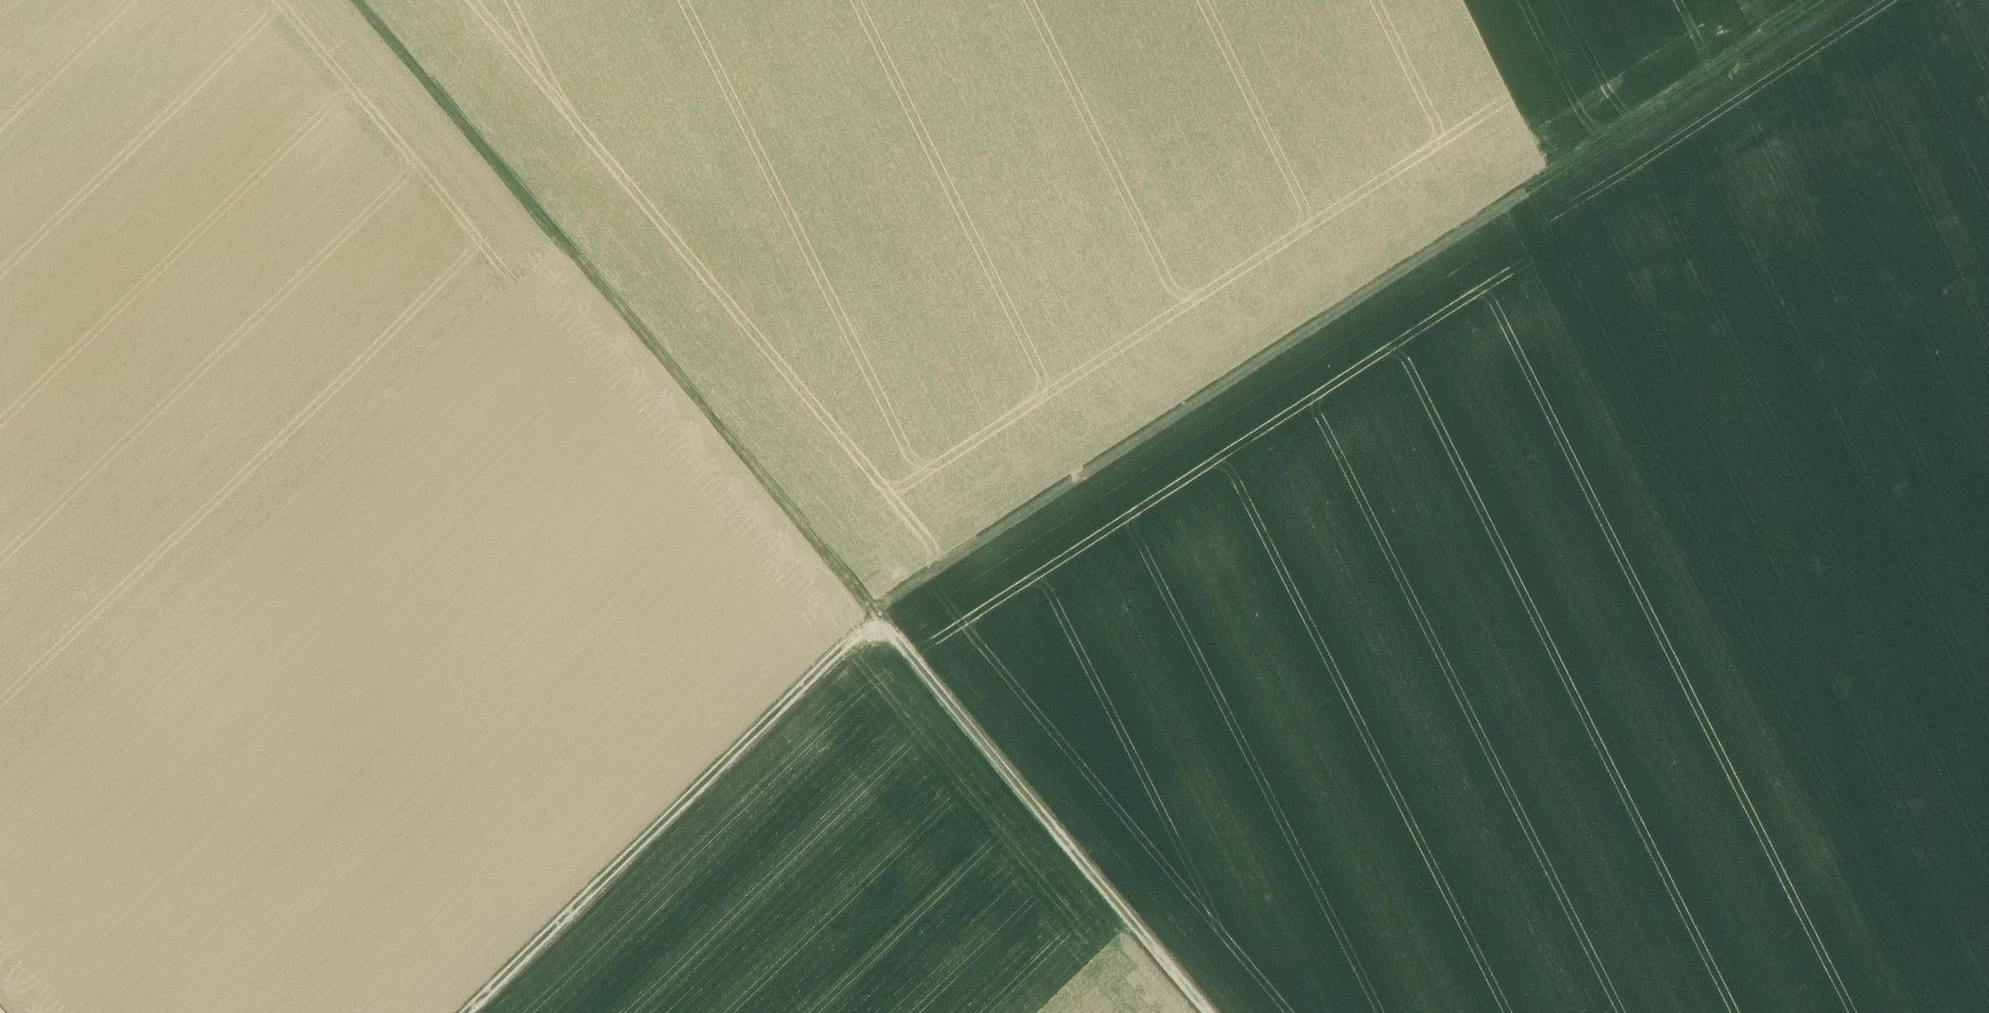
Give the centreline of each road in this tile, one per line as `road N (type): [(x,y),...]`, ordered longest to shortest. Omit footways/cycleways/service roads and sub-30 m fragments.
road 1 (track): [(1054,494),(1819,0)]
road 2 (track): [(876,613),(357,0)]
road 3 (track): [(467,1012),(876,613)]
road 4 (track): [(876,613),(1211,1012)]
road 5 (track): [(1054,494),(876,613)]

